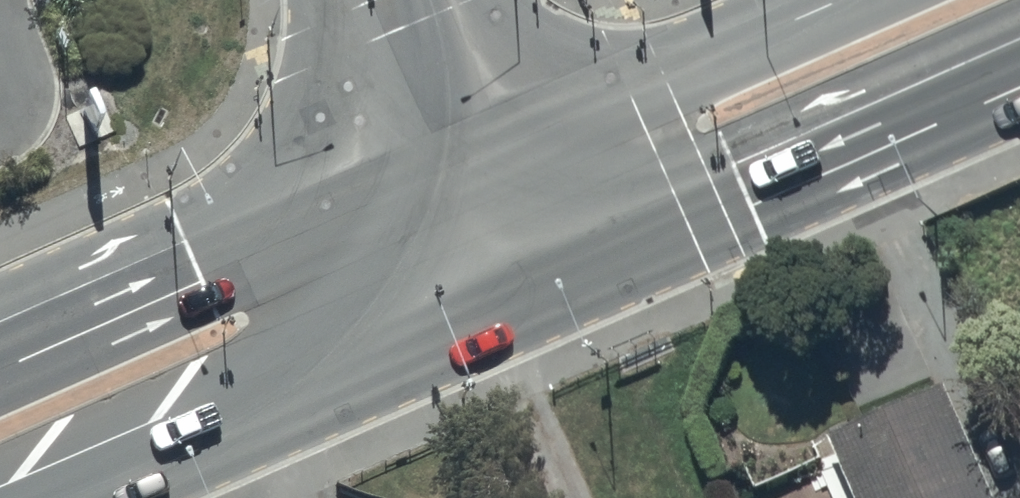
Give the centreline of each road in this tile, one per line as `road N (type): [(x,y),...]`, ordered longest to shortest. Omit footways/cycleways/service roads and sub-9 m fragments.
road 1 (trunk): [(1019,83),(596,267)]
road 2 (trunk): [(472,320),(62,497)]
road 3 (trunk): [(0,346),(412,176)]
road 4 (trunk): [(535,127),(840,0)]
road 5 (secondary): [(412,176),(338,0)]
road 6 (secondary): [(472,320),(412,176)]
road 7 (secondary): [(535,127),(596,267)]
road 8 (secondary): [(479,0),(535,127)]
road 9 (trunk): [(596,267),(472,320)]
road 10 (trunk): [(412,176),(535,127)]

